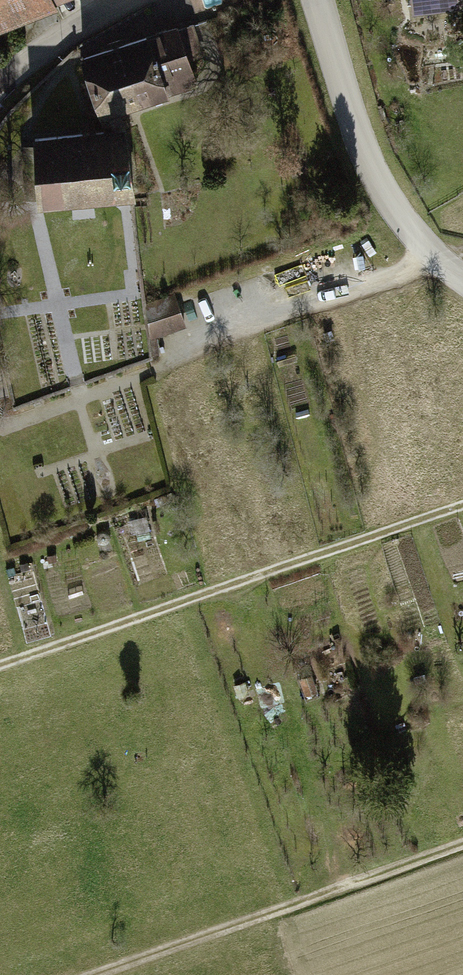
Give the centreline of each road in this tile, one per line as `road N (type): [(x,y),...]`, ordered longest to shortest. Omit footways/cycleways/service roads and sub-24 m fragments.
road 1 (track): [(462,506),(25,657)]
road 2 (track): [(102,974),(462,846)]
road 3 (tertiary): [(317,0),(363,156),(397,210)]
road 4 (residential): [(0,81),(125,0)]

